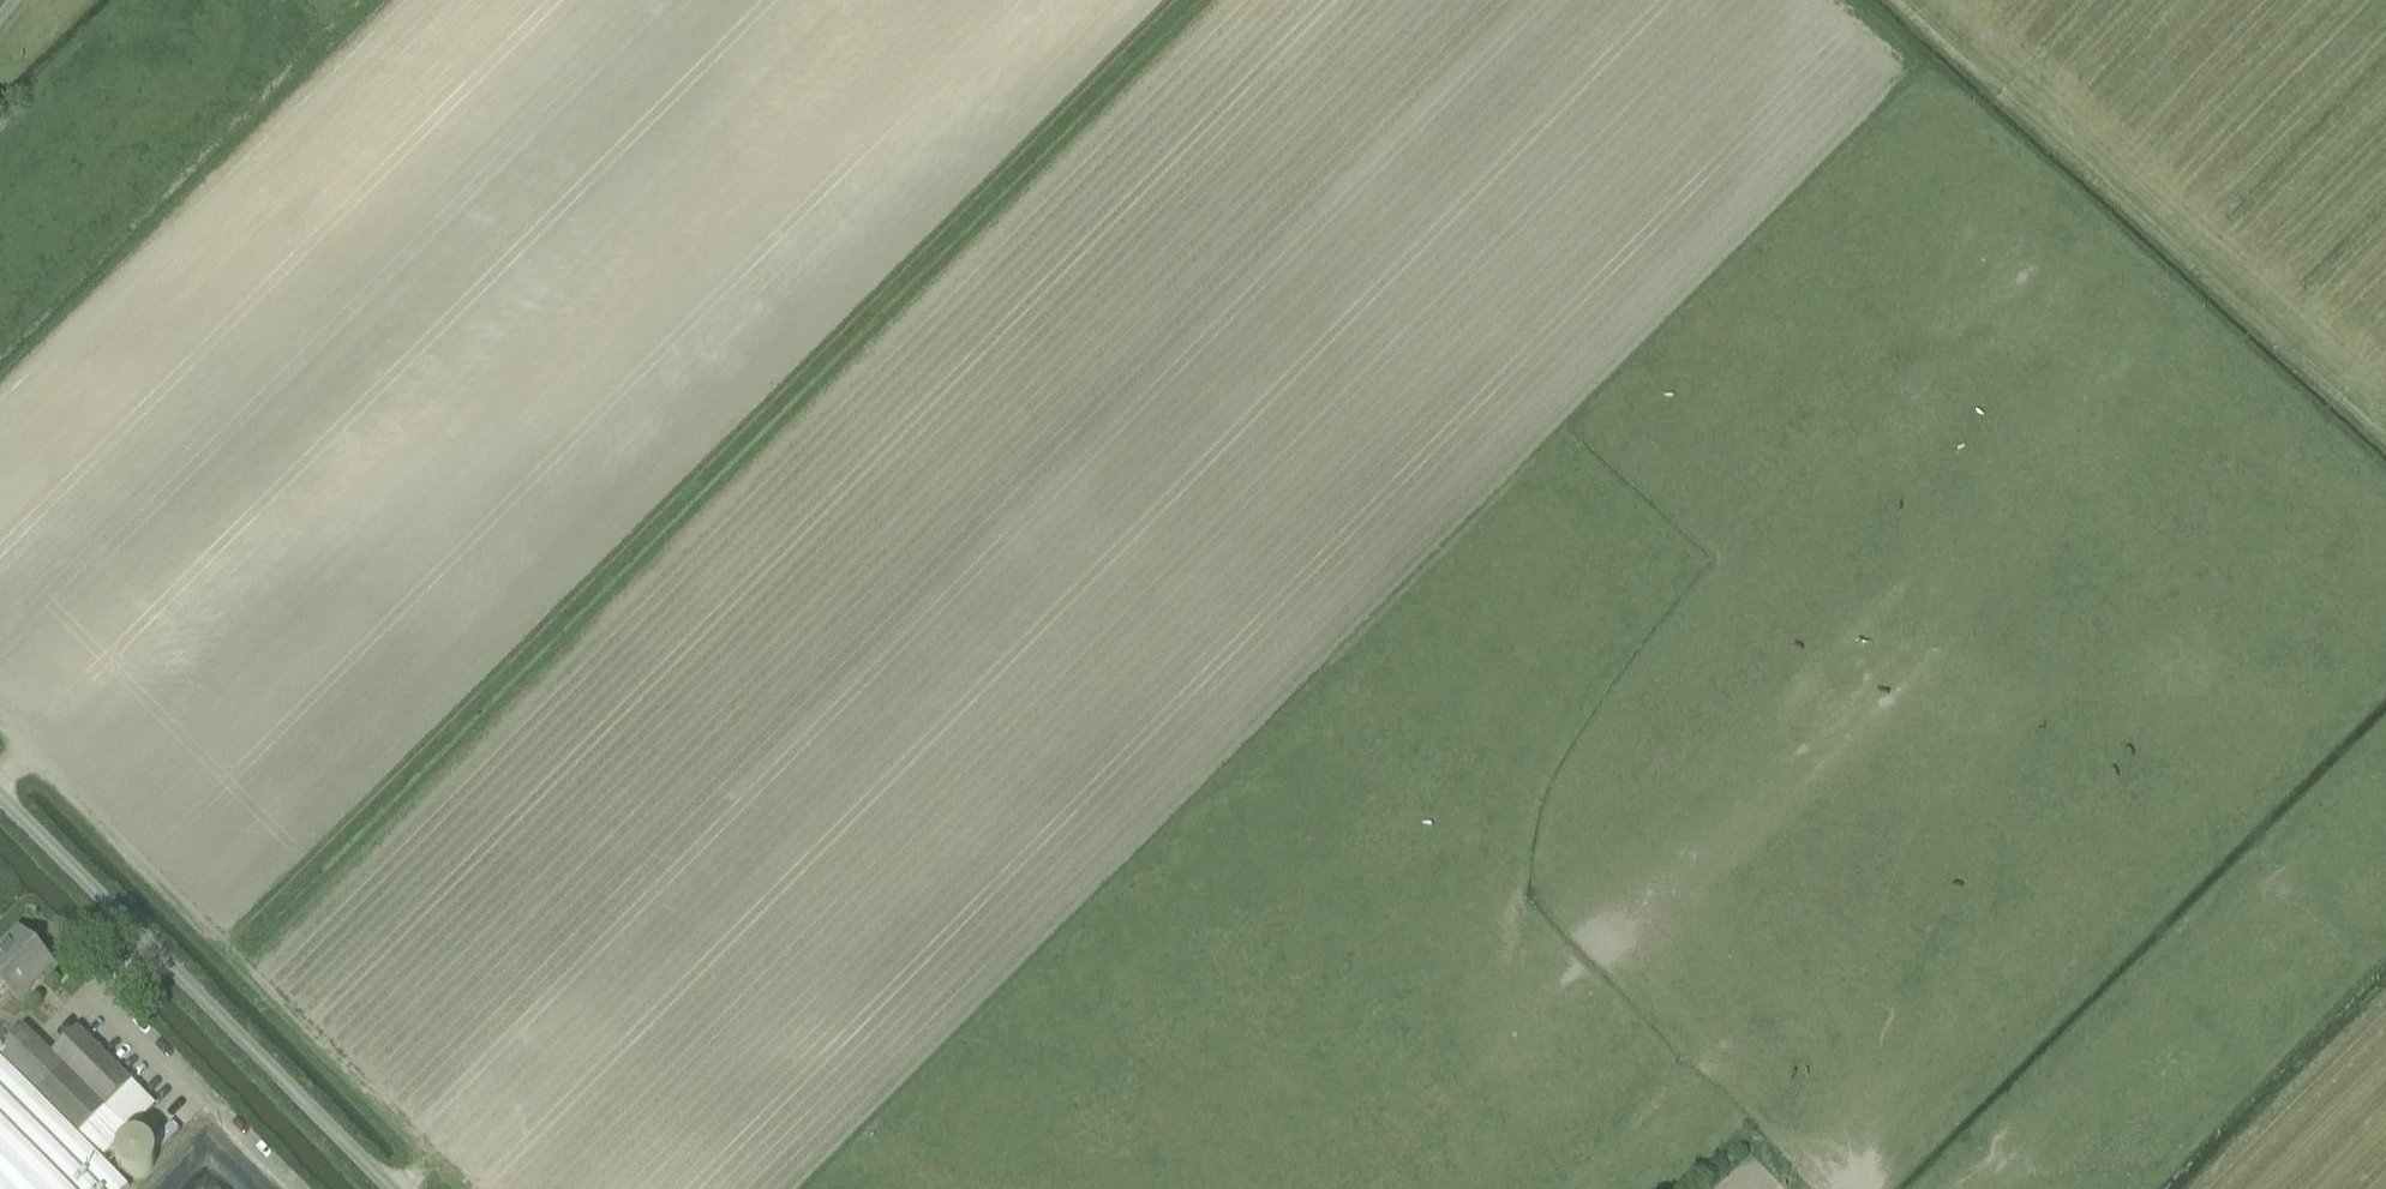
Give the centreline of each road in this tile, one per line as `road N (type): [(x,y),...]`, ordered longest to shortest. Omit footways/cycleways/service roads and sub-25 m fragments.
road 1 (unclassified): [(390,1188),(0,798)]

